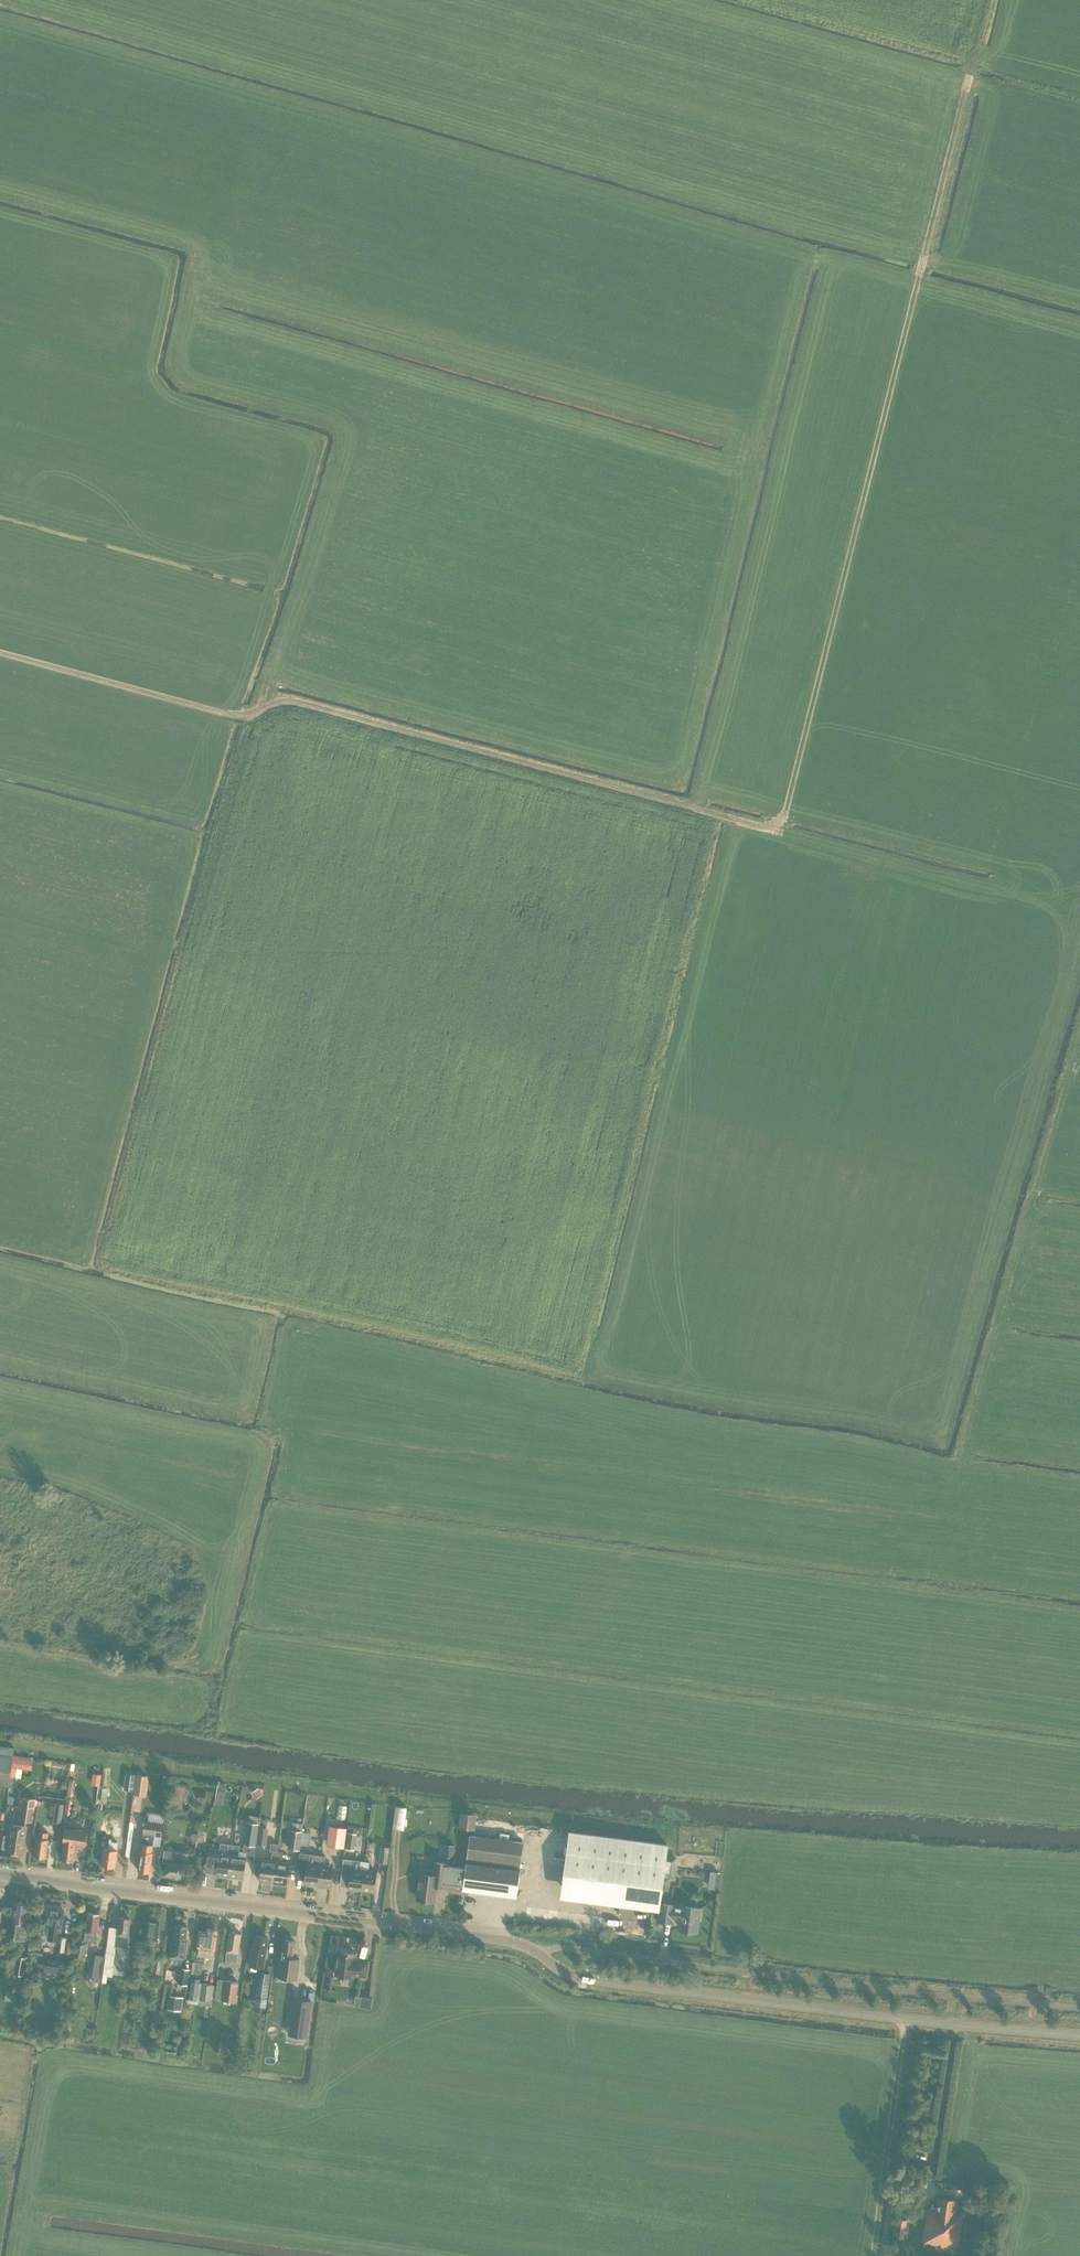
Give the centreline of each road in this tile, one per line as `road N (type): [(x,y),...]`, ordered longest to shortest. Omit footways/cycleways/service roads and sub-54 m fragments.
road 1 (residential): [(0,1874),(516,1944),(584,1980)]
road 2 (unclassified): [(584,1980),(1079,2036)]

